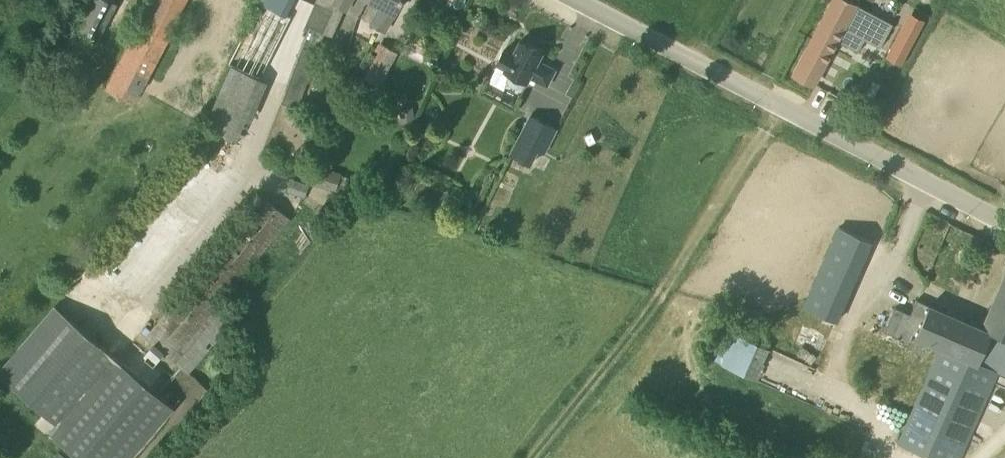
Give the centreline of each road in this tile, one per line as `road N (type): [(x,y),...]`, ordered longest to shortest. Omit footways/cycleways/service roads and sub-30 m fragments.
road 1 (residential): [(577,0),(1004,225)]

